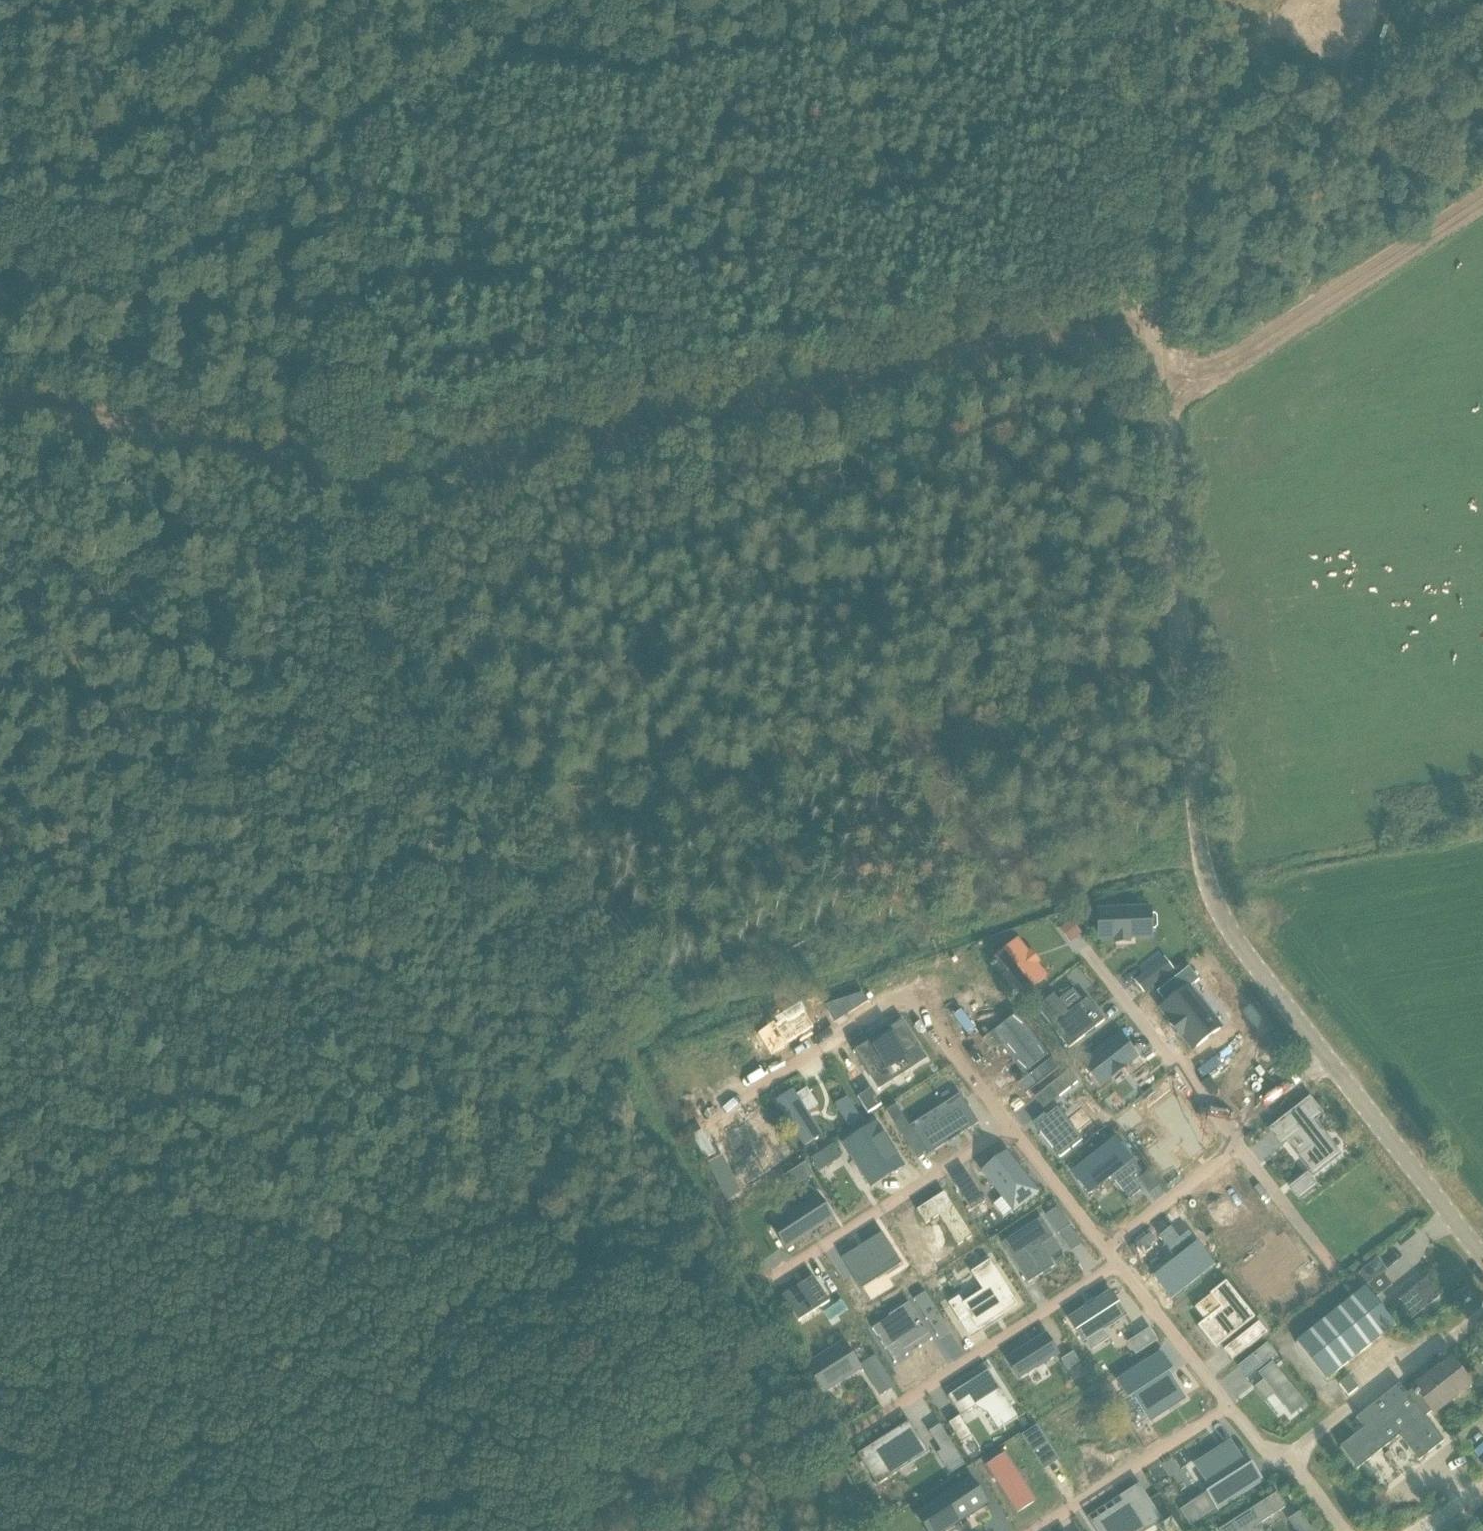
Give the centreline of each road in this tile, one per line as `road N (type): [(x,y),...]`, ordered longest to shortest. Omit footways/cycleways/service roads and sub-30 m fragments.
road 1 (unclassified): [(1482,1257),(1234,938),(1219,906),(1138,128),(1127,70),(1096,0)]
road 2 (track): [(0,394),(369,470),(1157,286)]
road 3 (track): [(355,0),(369,470)]
road 4 (track): [(1161,334),(1228,269),(1311,155),(1396,0)]
road 5 (track): [(1166,390),(1482,187)]
road 6 (track): [(0,113),(52,132),(360,130)]
road 7 (track): [(944,0),(1009,319)]

